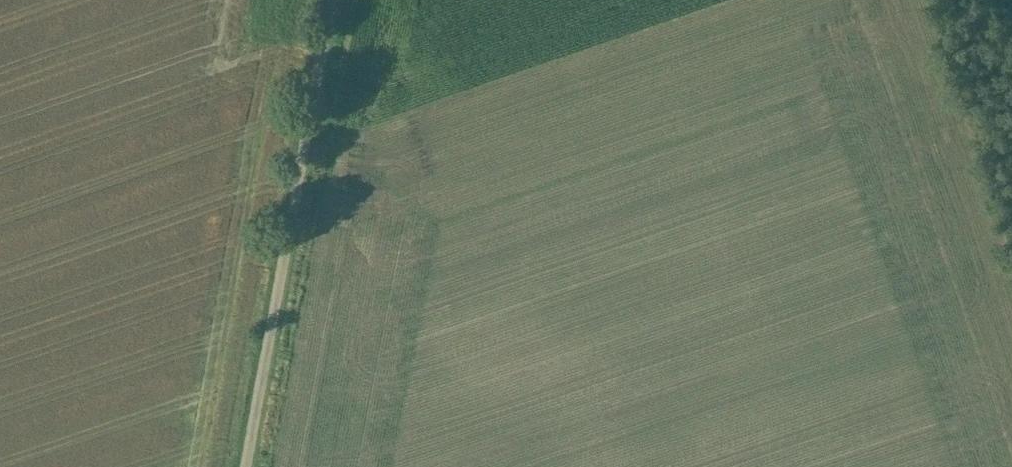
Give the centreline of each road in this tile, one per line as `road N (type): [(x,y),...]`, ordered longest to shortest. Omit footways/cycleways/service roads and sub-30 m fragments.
road 1 (unclassified): [(246,466),(331,0)]

